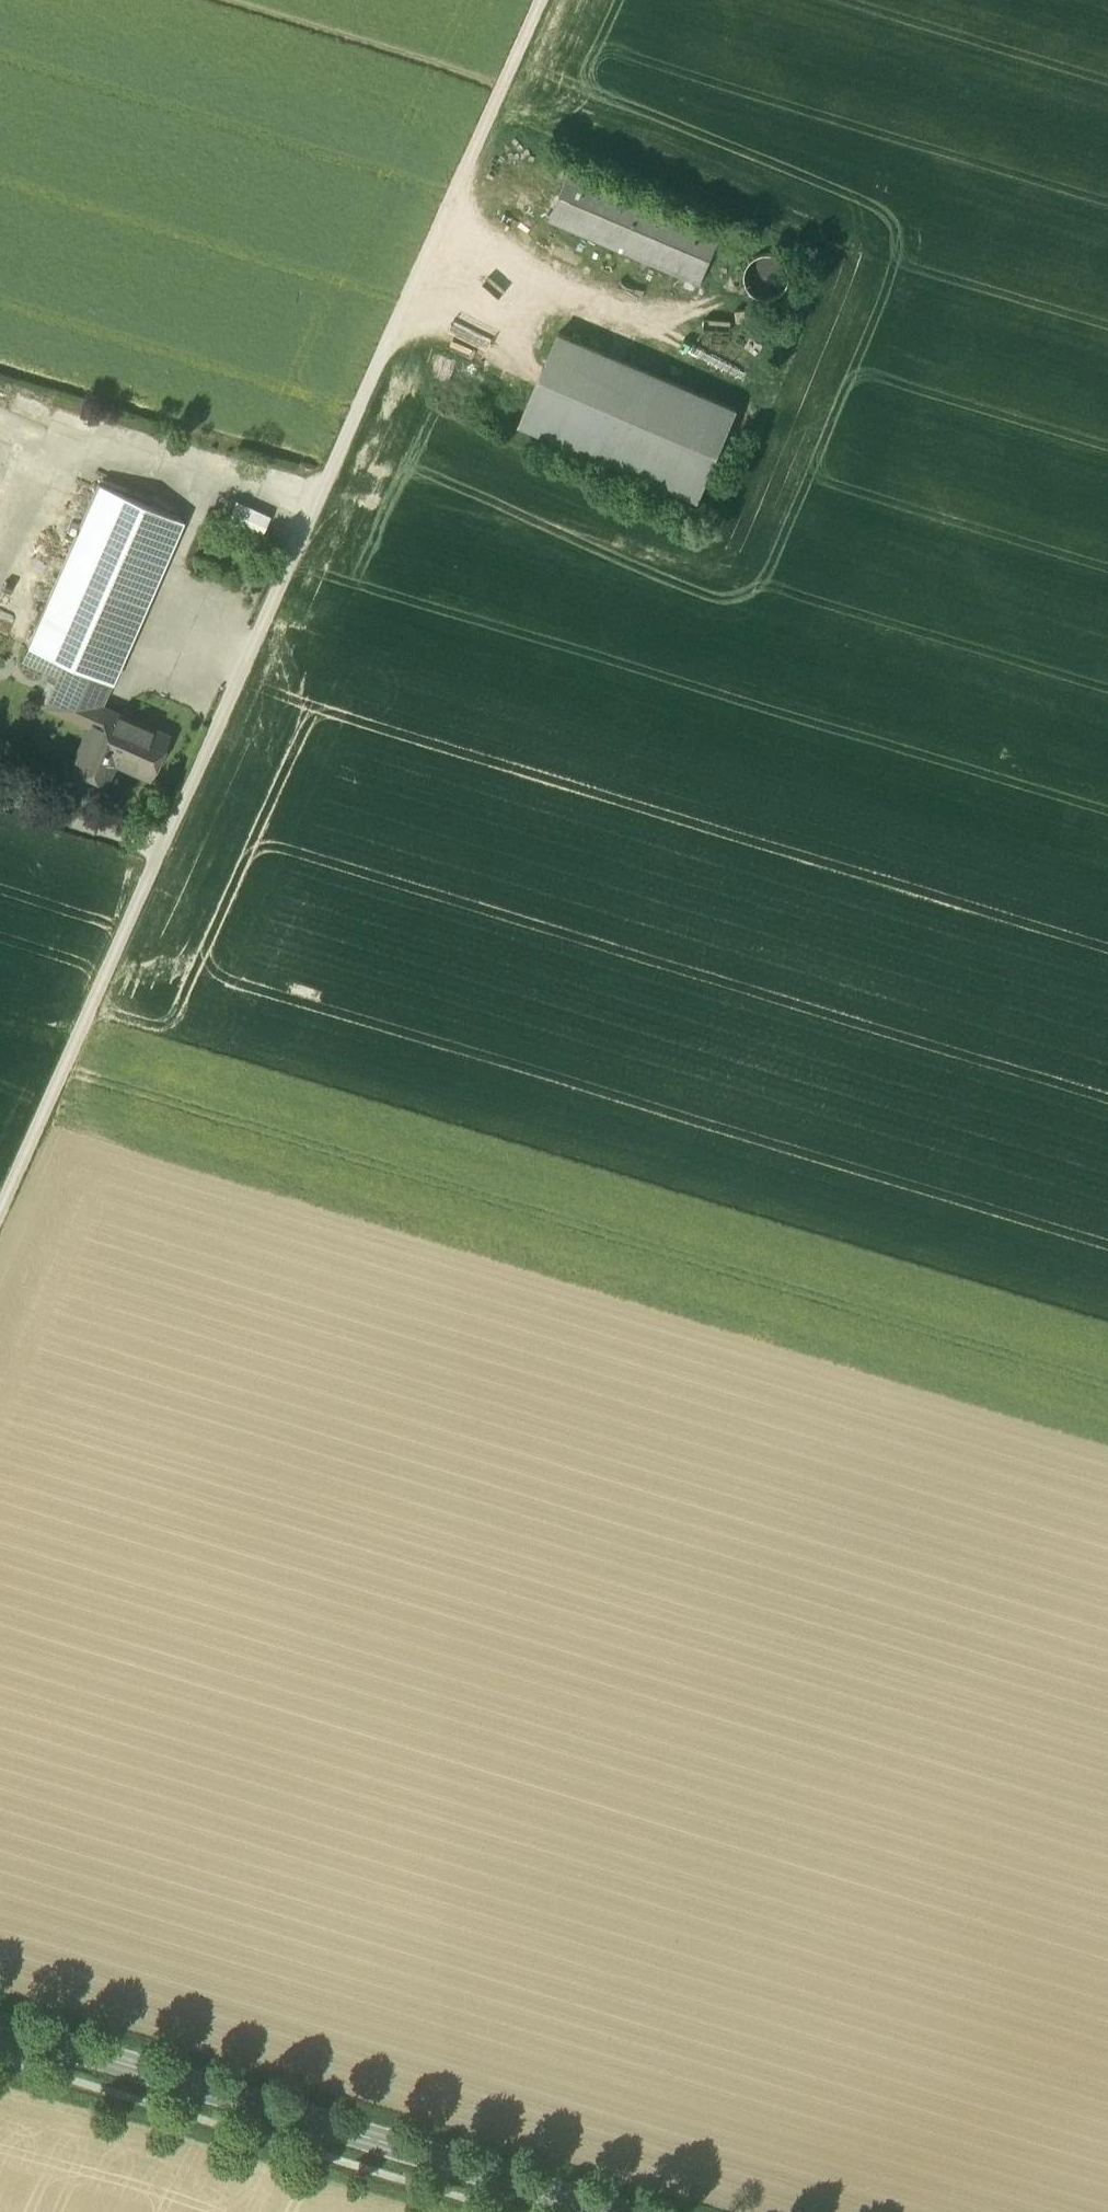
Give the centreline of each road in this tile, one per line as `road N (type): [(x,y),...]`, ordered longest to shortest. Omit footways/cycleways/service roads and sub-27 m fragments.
road 1 (tertiary): [(0,2043),(577,2211)]
road 2 (track): [(479,145),(542,0)]

